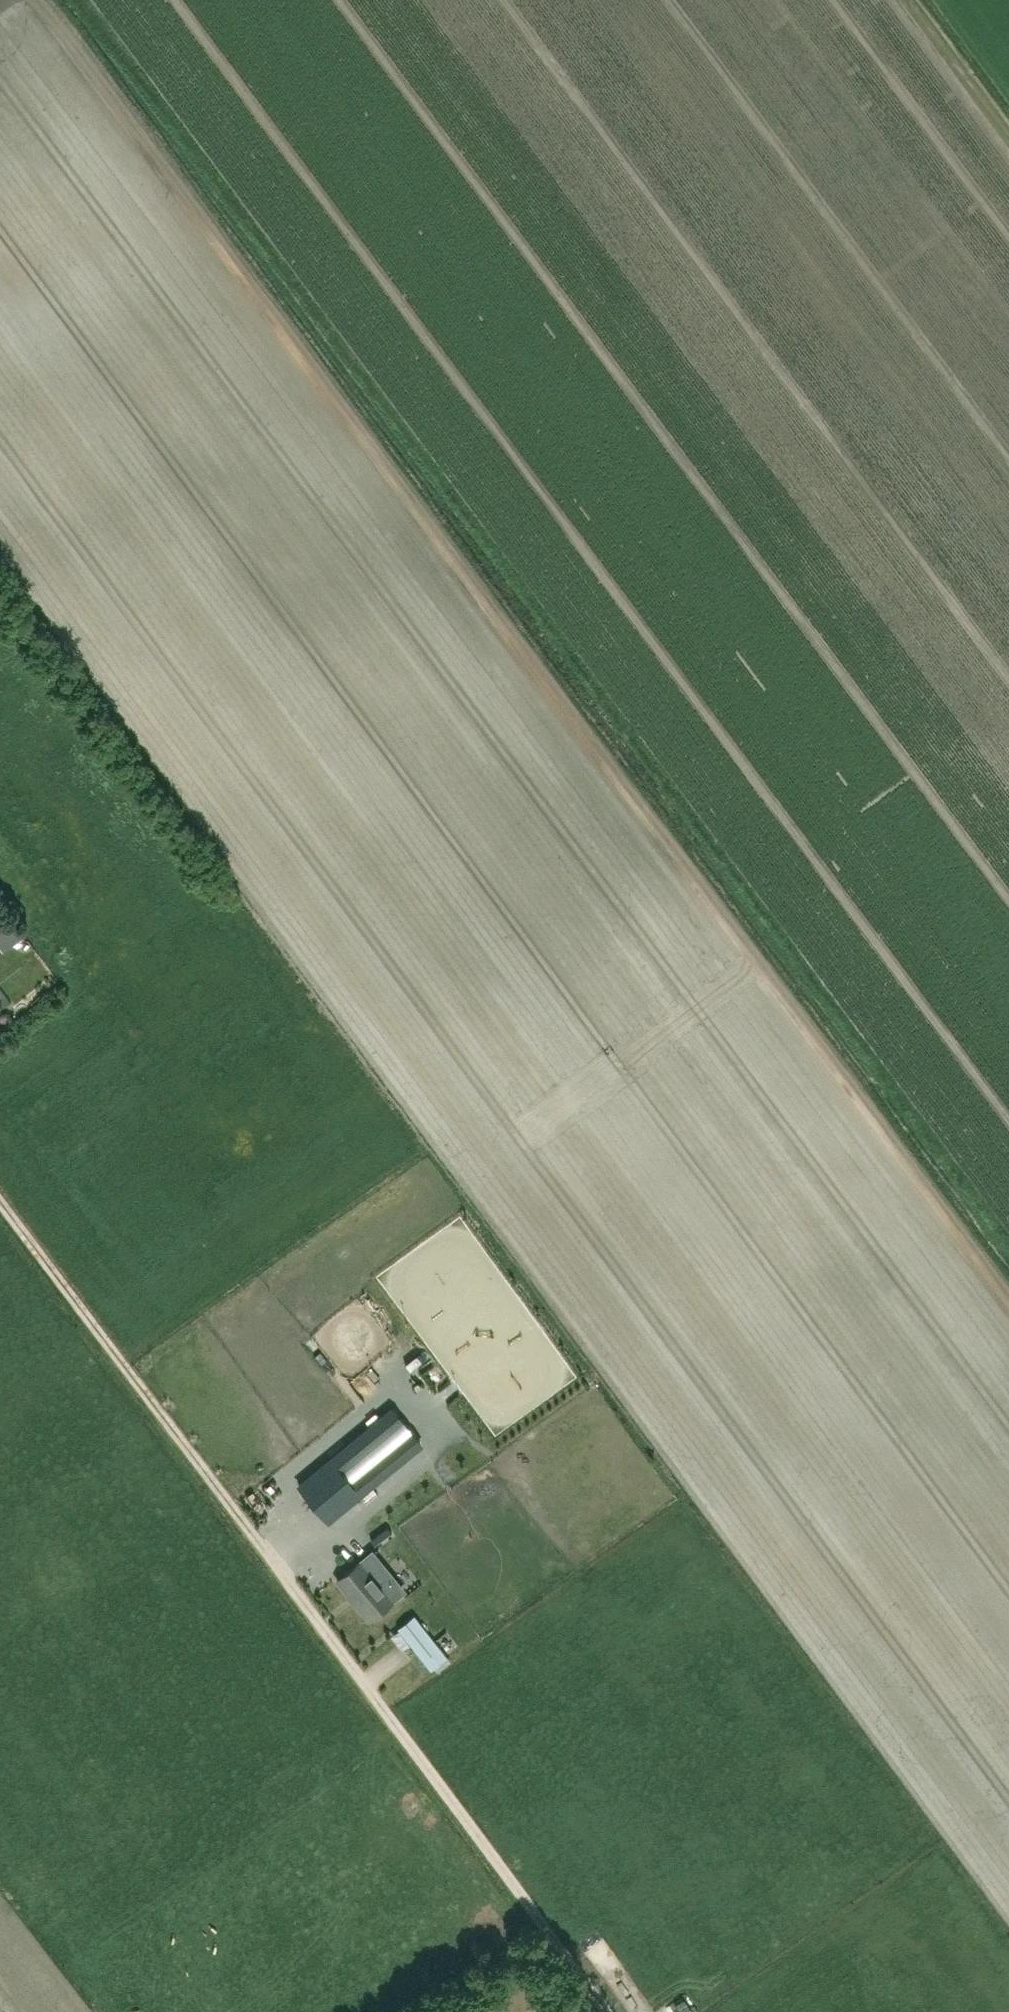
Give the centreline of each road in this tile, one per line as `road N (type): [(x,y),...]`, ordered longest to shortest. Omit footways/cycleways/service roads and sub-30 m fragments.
road 1 (unclassified): [(602,2011),(0,1201)]

